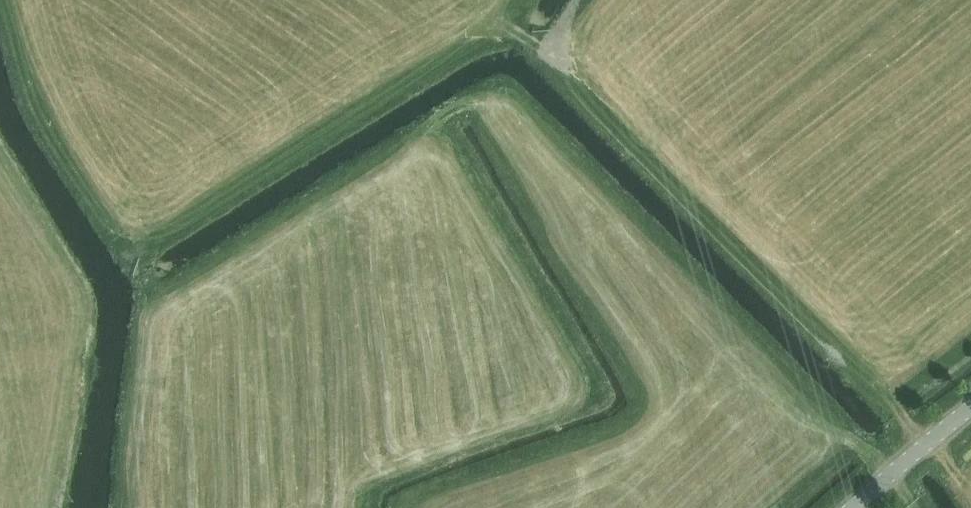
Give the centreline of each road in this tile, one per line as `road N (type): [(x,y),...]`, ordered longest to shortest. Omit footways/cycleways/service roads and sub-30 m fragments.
road 1 (tertiary): [(852,507),(970,408)]

